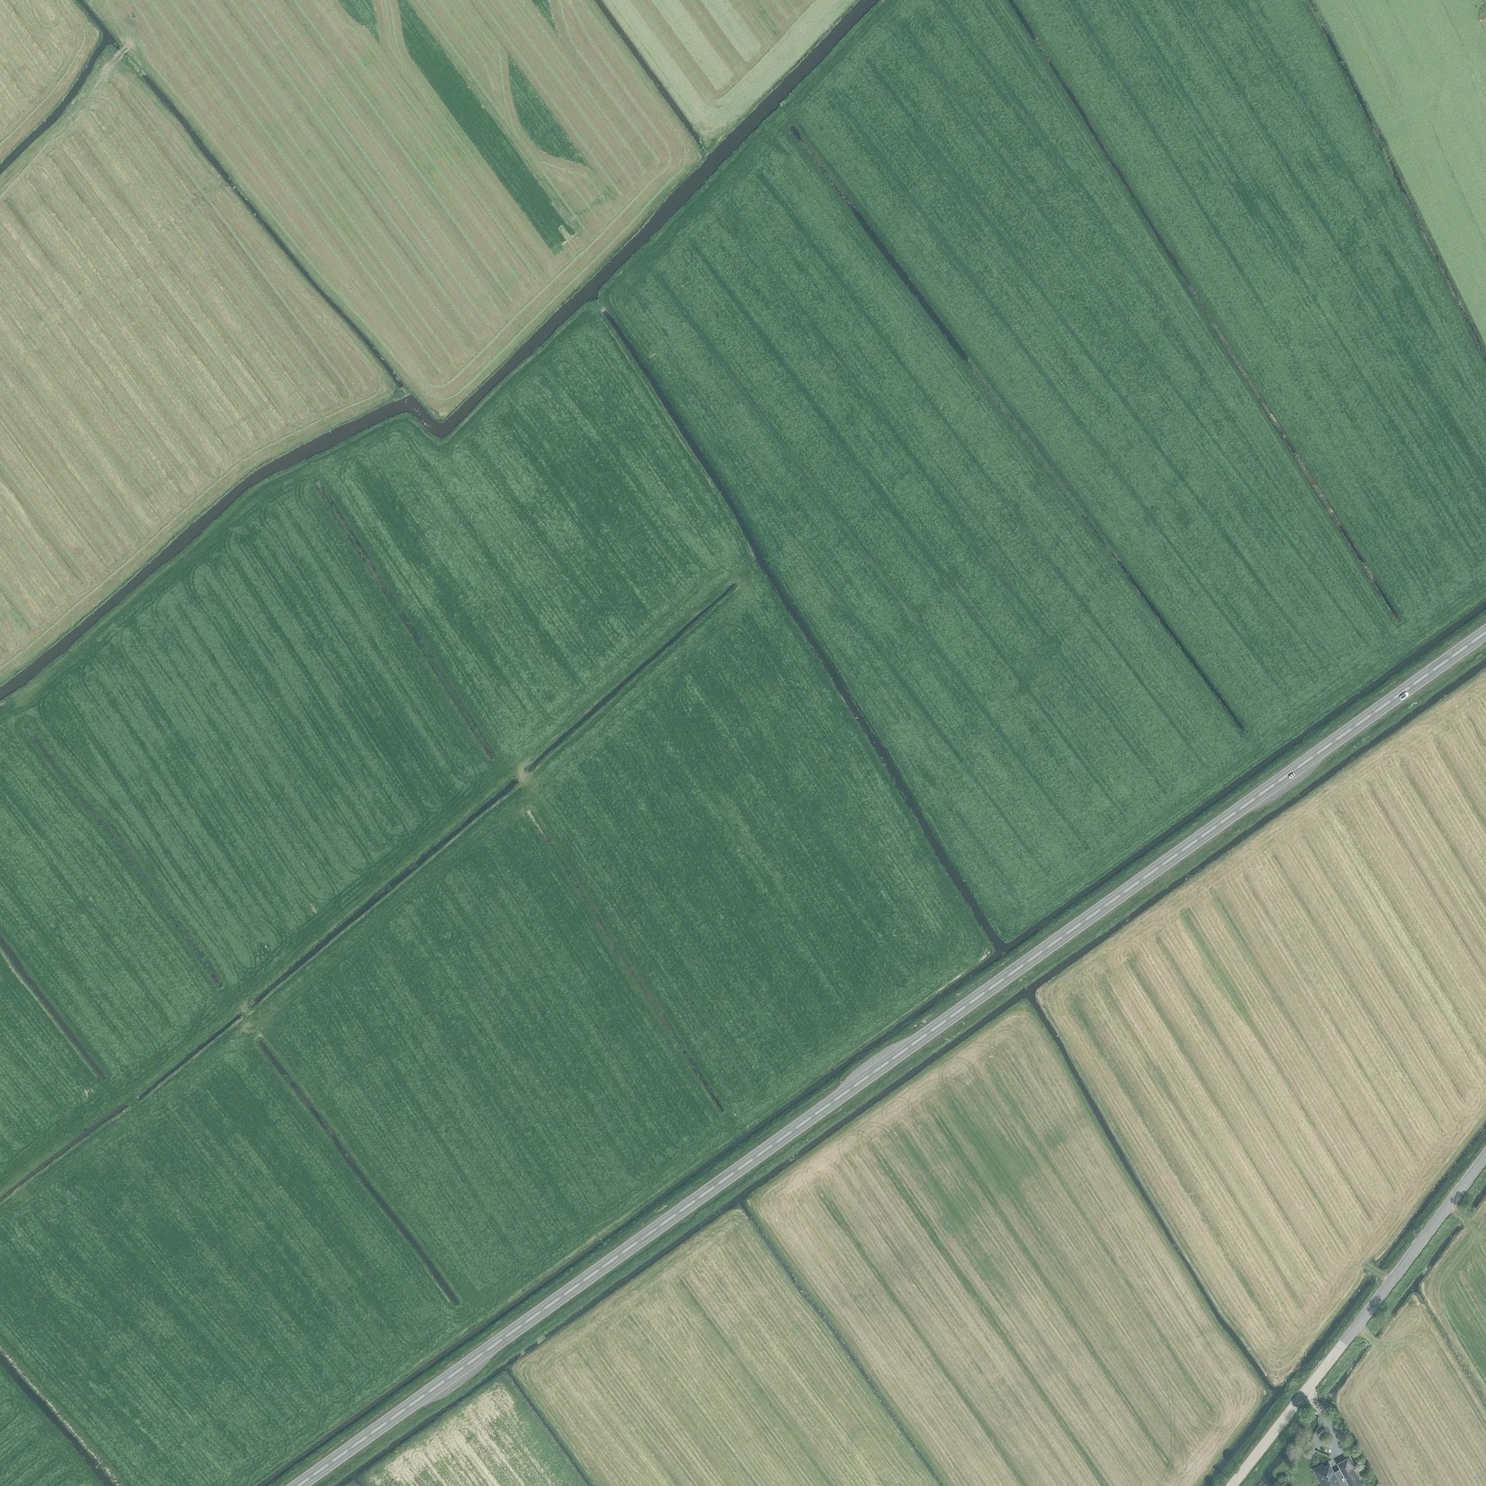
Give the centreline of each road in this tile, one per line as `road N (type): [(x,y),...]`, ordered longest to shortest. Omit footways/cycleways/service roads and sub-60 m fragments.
road 1 (primary): [(298,1485),(1485,632)]
road 2 (tertiary): [(1239,1485),(1485,1157)]

